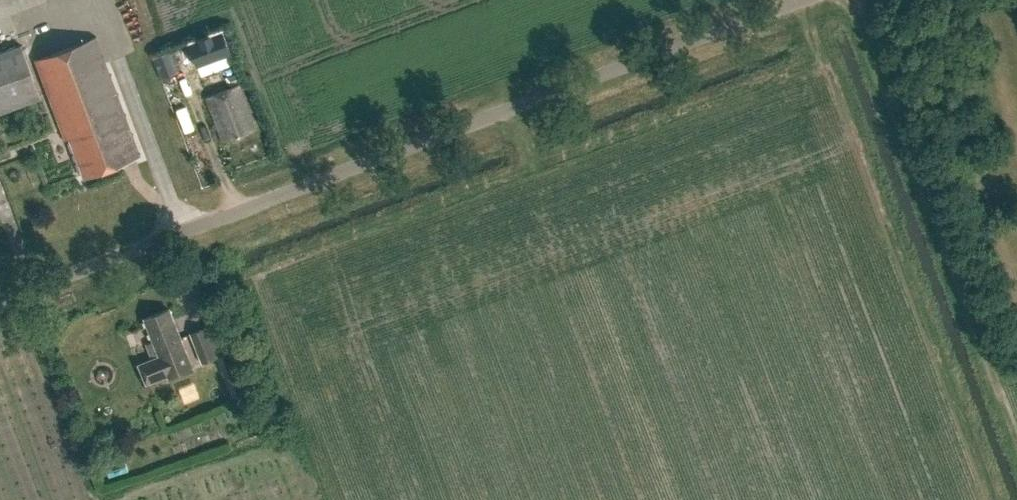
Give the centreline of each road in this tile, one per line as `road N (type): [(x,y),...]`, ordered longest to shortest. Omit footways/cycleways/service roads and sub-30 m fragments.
road 1 (unclassified): [(0,300),(800,0)]
road 2 (track): [(857,0),(1016,409)]

